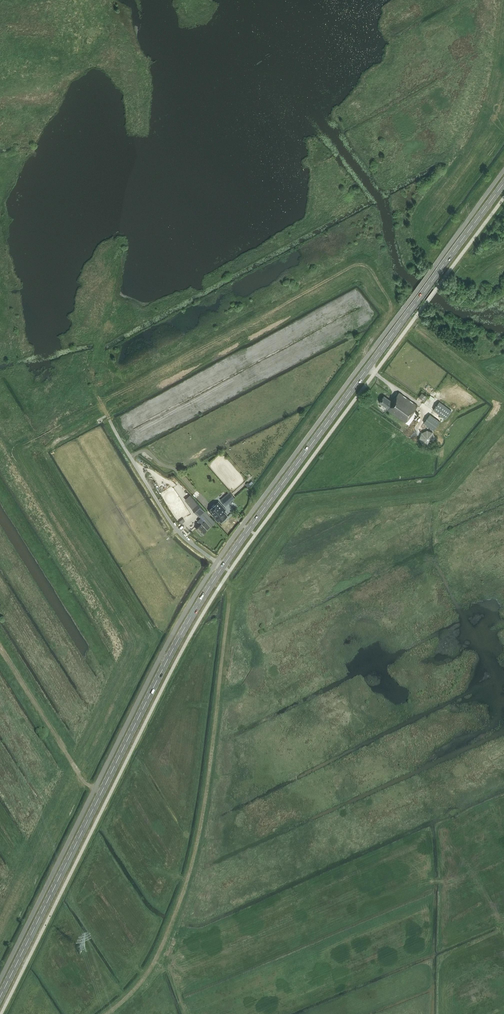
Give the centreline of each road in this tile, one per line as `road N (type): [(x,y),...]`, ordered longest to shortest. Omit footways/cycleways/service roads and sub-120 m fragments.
road 1 (primary): [(0,997),(176,643),(223,566)]
road 2 (primary): [(223,566),(503,182)]
road 3 (unclassified): [(223,566),(169,520),(109,419)]
road 4 (track): [(98,798),(0,644)]

